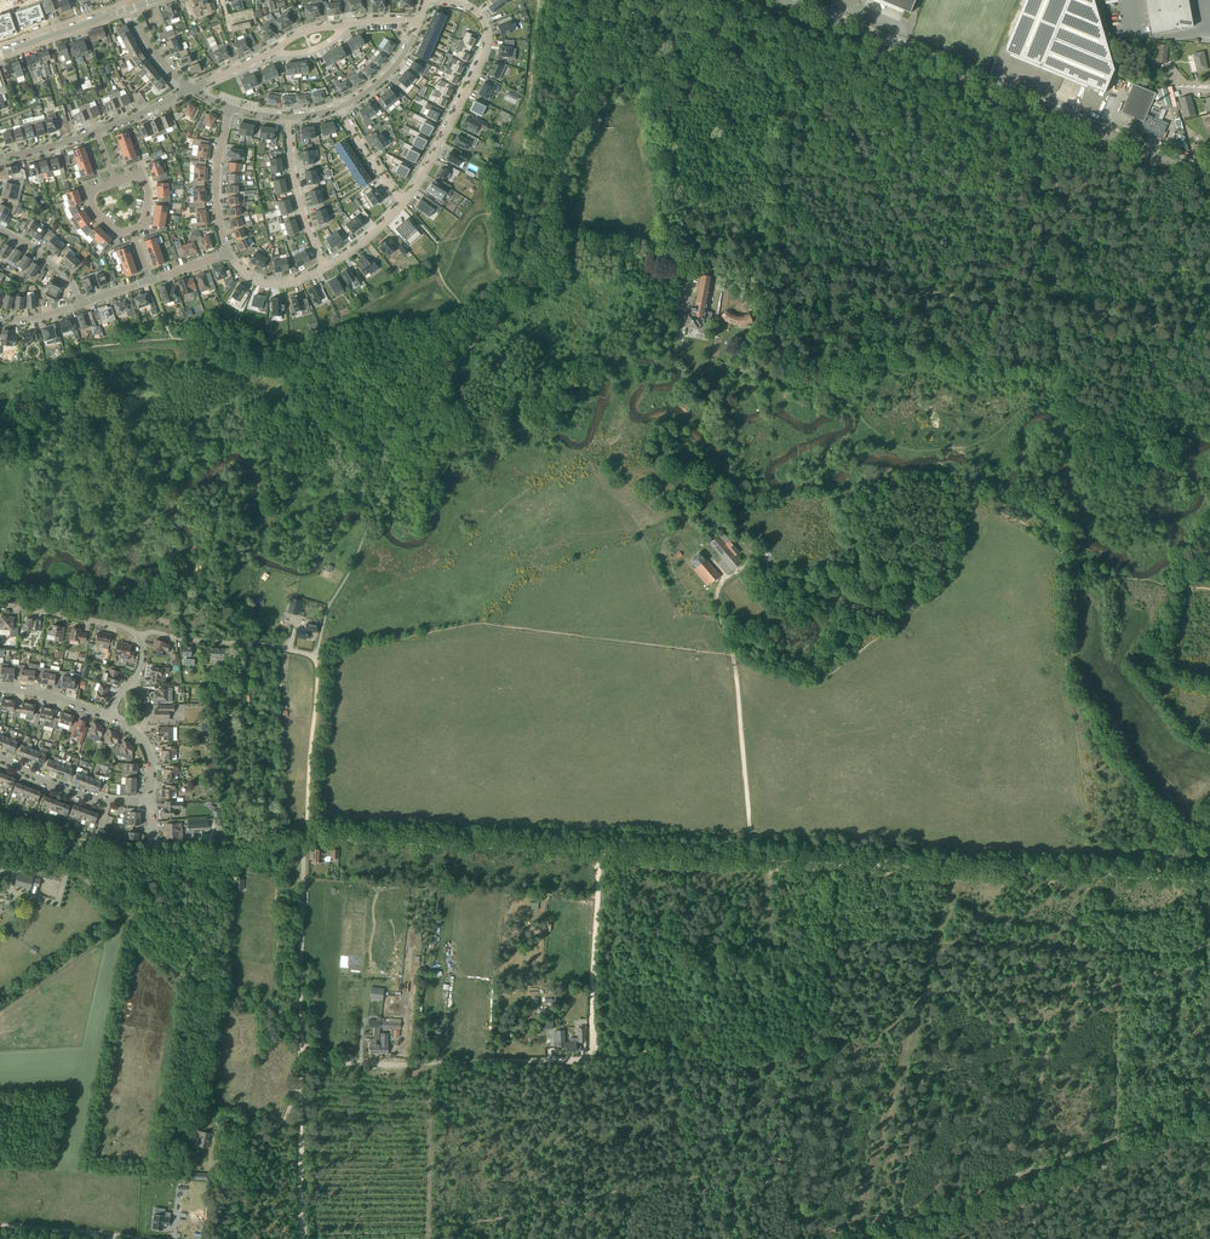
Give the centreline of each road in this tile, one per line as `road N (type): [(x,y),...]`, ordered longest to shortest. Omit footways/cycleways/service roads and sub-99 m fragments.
road 1 (track): [(1206,951),(835,936),(829,1029),(815,1048),(594,1059),(599,850)]
road 2 (unclassified): [(1209,879),(304,840)]
road 3 (unclassified): [(304,840),(300,1046),(353,1066),(594,1059)]
road 4 (secondary): [(1209,176),(782,0)]
road 5 (track): [(436,321),(307,353),(279,340),(211,338),(88,347),(0,406)]
road 6 (track): [(819,278),(1052,312),(1209,323)]
road 7 (track): [(853,1238),(1209,1100)]
road 8 (track): [(555,1207),(794,1157),(805,1051)]
road 9 (track): [(1209,1127),(918,1238)]
road 10 (track): [(1018,1175),(1088,874)]
road 11 (track): [(898,1222),(940,941)]
road 12 (unclassified): [(675,258),(655,107),(657,0)]
road 13 (track): [(564,239),(547,233),(537,216),(540,0)]
road 14 (residential): [(444,0),(482,20),(487,51),(403,202)]
road 15 (residential): [(419,21),(314,30),(190,89)]
road 16 (track): [(374,512),(383,454),(500,316)]
road 17 (track): [(597,246),(819,278)]
road 18 (track): [(733,656),(751,859)]
road 19 (track): [(300,1046),(298,1238)]
road 20 (track): [(1120,1135),(1120,949)]
road 21 (track): [(304,840),(317,655)]
road 22 (residential): [(317,655),(152,631),(139,638)]
road 23 (track): [(554,1238),(554,1059)]
road 24 (track): [(428,1231),(429,1063)]
road 25 (residential): [(151,802),(69,791),(0,757)]
road 26 (residential): [(0,825),(85,848),(153,851)]
road 27 (residential): [(289,118),(295,186),(325,268)]
road 28 (track): [(564,239),(528,269),(436,321)]
road 29 (residential): [(153,851),(304,840)]
road 30 (residential): [(227,254),(217,175),(231,109)]
road 31 (residential): [(139,638),(123,626),(0,606)]
road 32 (residential): [(0,54),(133,8)]
road 33 (residential): [(419,21),(399,62),(339,106)]

